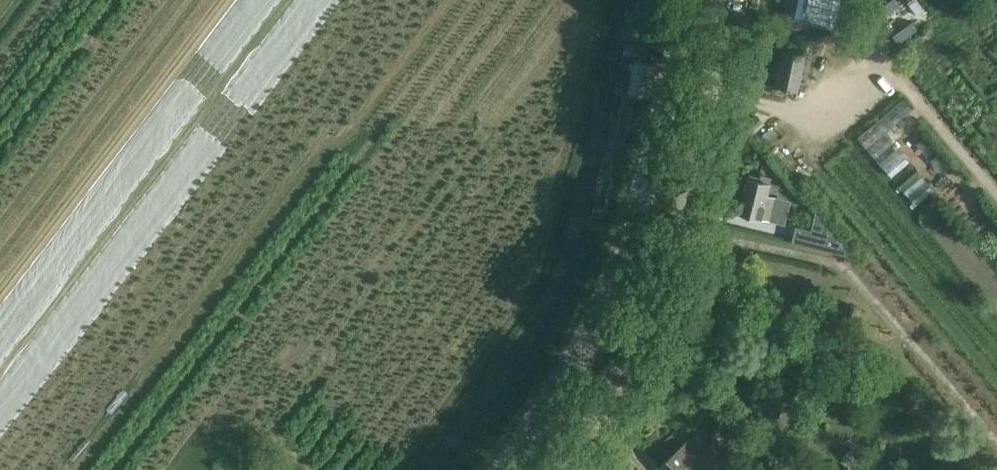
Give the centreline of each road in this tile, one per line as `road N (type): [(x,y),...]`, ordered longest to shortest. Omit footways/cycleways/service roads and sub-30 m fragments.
road 1 (secondary): [(504,469),(542,419),(603,302),(650,163),(689,0)]
road 2 (residential): [(558,469),(594,422),(676,230),(711,89),(717,0)]
road 3 (track): [(996,445),(846,268),(676,230)]

